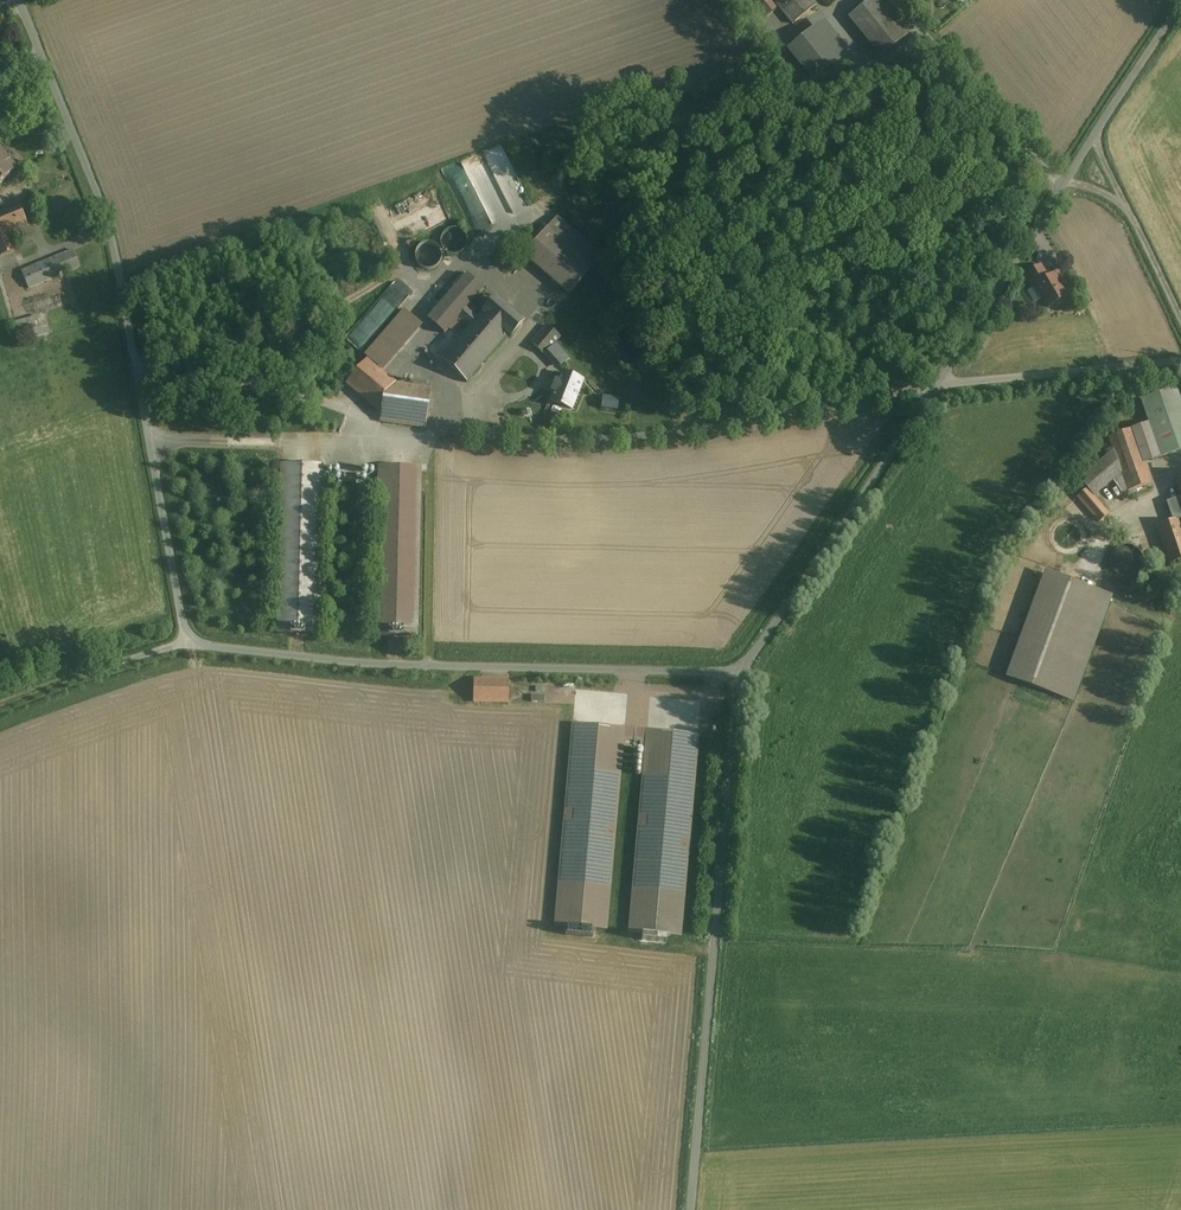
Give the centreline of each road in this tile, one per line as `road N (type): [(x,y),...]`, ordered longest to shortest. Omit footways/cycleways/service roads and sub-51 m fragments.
road 1 (unclassified): [(740,674),(393,667),(186,645),(112,245),(14,0)]
road 2 (unclassified): [(691,1209),(740,674)]
road 3 (unclassified): [(1174,0),(938,383)]
road 4 (unclassified): [(938,383),(740,674)]
road 5 (unclassified): [(1180,360),(938,383)]
road 6 (track): [(1085,139),(1180,328)]
road 7 (track): [(186,645),(0,703)]

